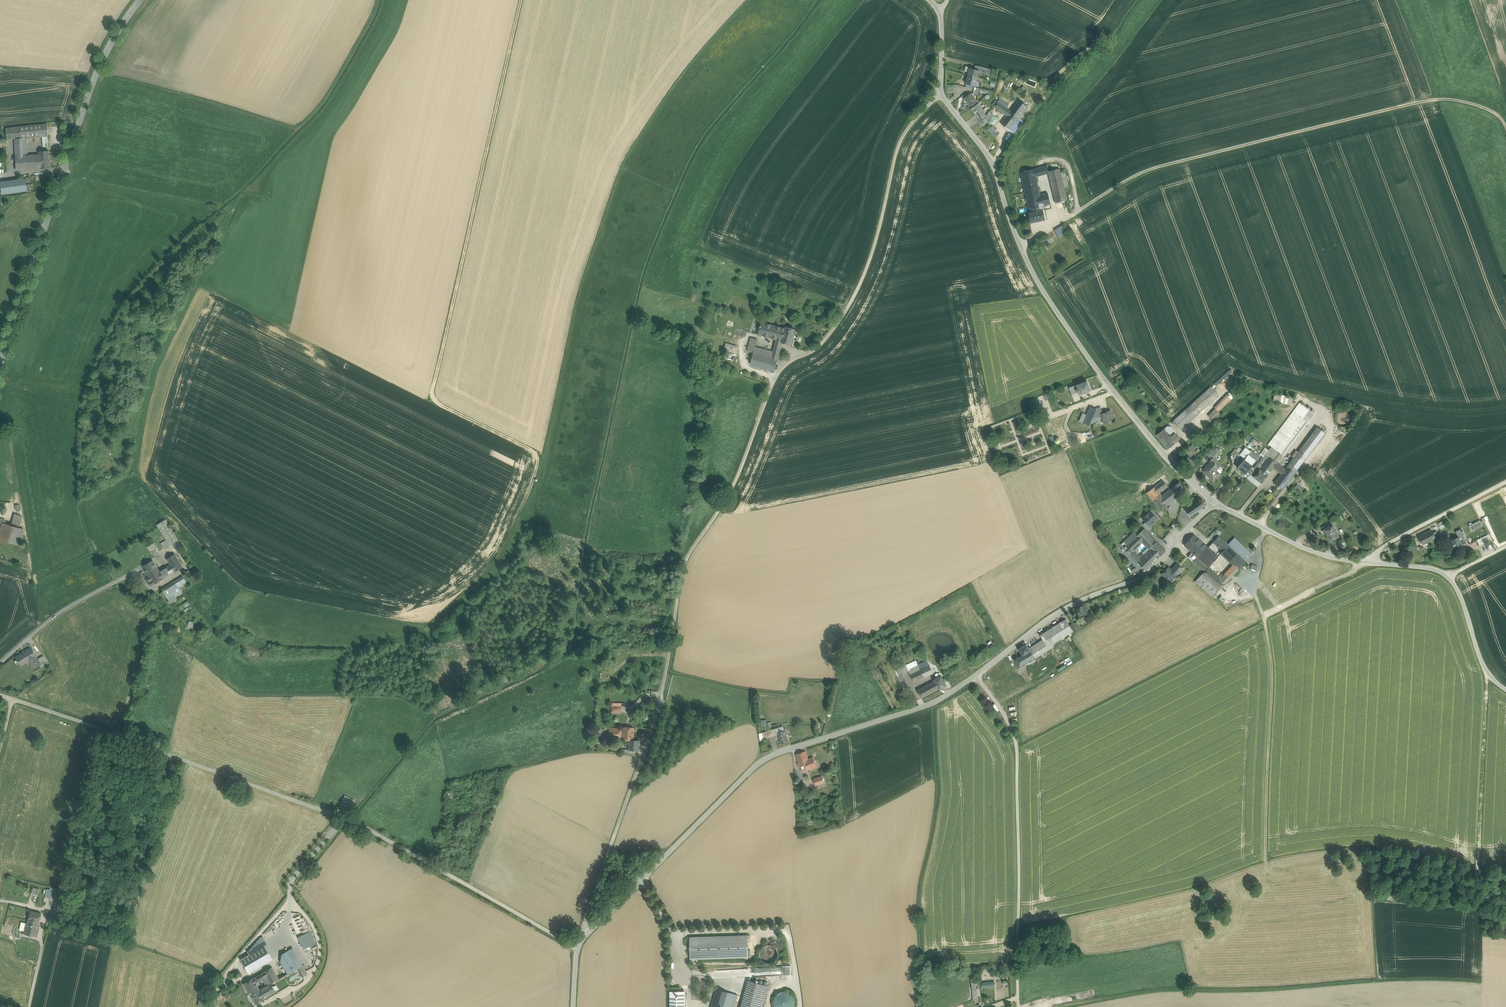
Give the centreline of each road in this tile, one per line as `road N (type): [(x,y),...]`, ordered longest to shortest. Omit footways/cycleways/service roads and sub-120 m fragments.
road 1 (unclassified): [(942,98),(903,135),(870,262),(849,305),(813,350),(782,368),(735,482),(690,552),(650,734),(578,946)]
road 2 (tertiary): [(1216,502),(1146,575),(1069,607),(939,701),(764,757),(578,946)]
road 3 (unclassified): [(0,694),(346,818),(578,946)]
road 4 (track): [(522,0),(433,394),(538,452),(534,487),(518,513)]
road 5 (track): [(1072,213),(1154,168),(1405,105),(1474,104),(1505,126)]
road 6 (secondary): [(0,368),(97,71),(142,0)]
road 7 (tertiary): [(1505,689),(1486,669),(1460,595),(1442,573),(1322,554),(1216,502)]
road 8 (tertiary): [(1216,502),(1115,392),(1021,247)]
road 9 (track): [(1264,869),(1272,673),(1252,587),(1258,573)]
road 10 (track): [(1489,674),(1481,911)]
road 11 (tertiary): [(1021,247),(994,164),(942,98)]
road 12 (track): [(0,900),(48,910),(30,1006)]
road 13 (track): [(292,905),(316,935),(317,961),(301,986),(261,1006)]
road 14 (track): [(1259,525),(1331,428)]

